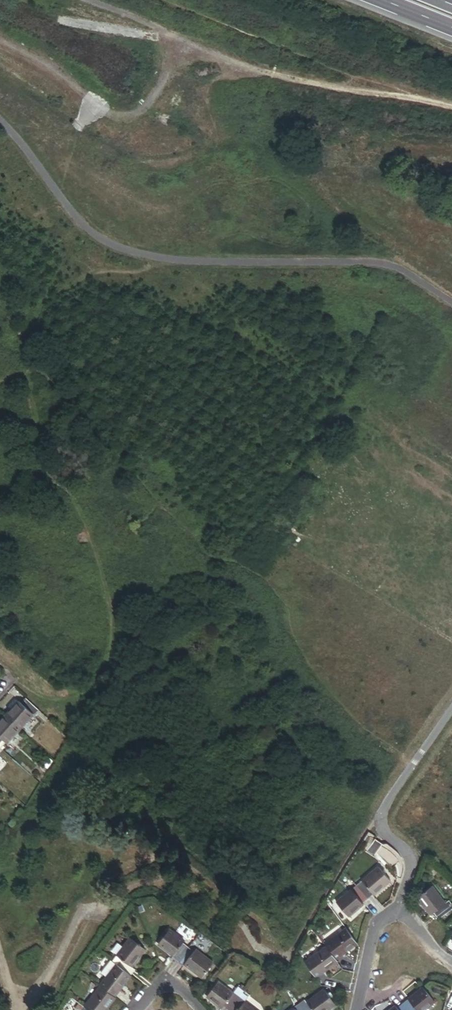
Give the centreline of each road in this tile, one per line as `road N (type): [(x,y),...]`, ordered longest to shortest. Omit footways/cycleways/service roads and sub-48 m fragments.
road 1 (residential): [(451,711),(383,813),(381,825),(410,859),(397,911)]

